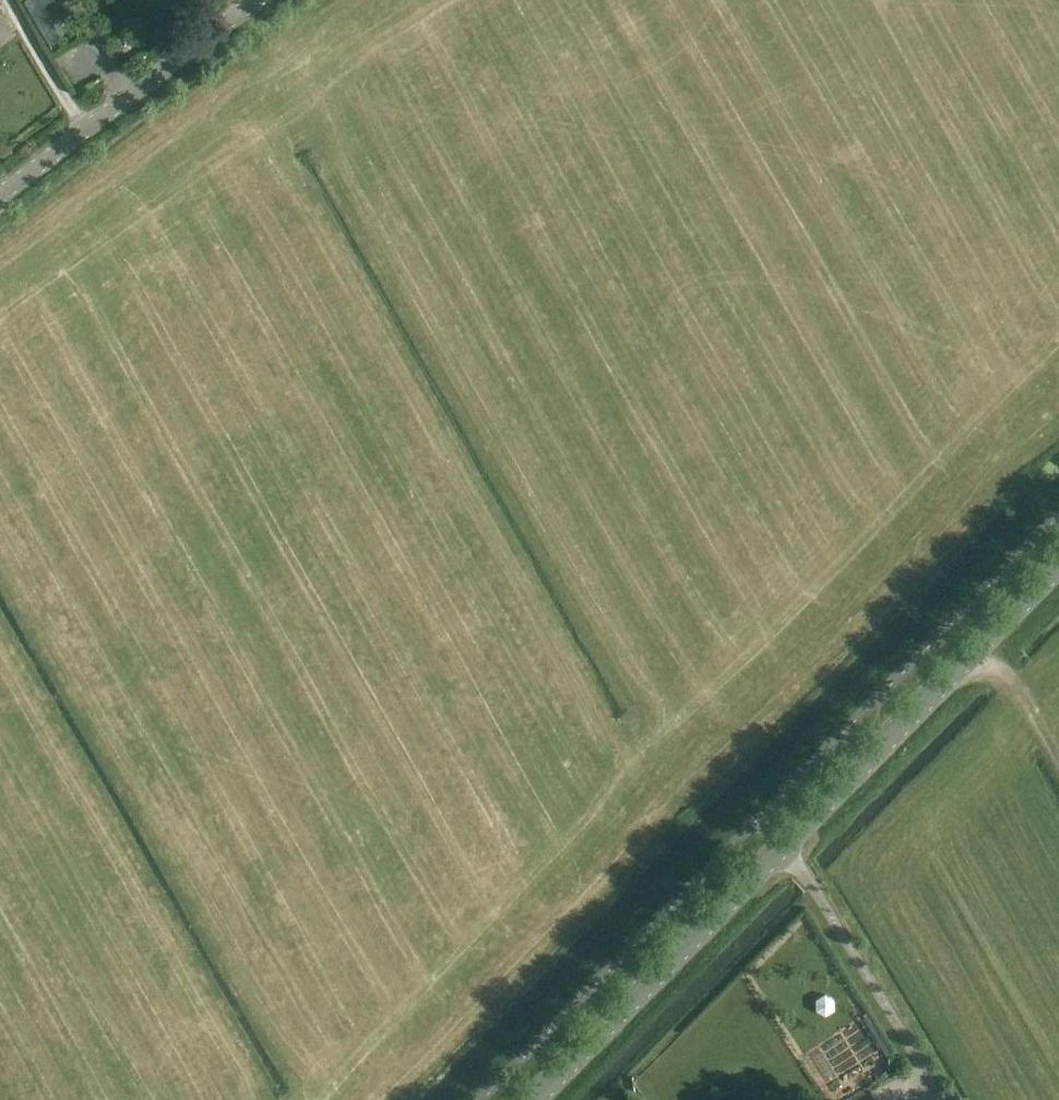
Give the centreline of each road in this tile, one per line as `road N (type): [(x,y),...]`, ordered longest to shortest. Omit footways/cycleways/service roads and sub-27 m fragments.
road 1 (tertiary): [(533,1099),(1058,568)]
road 2 (unclassified): [(0,195),(260,0)]

